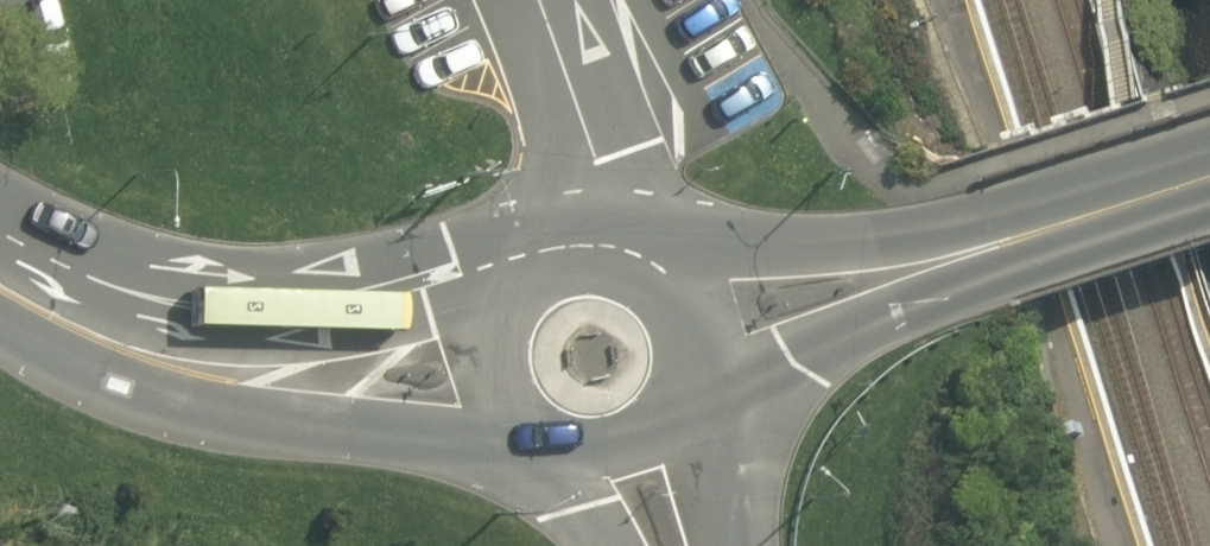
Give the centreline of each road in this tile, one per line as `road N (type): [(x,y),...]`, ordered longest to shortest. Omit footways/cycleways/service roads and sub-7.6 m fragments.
road 1 (secondary): [(1209,180),(983,257),(669,336)]
road 2 (secondary): [(498,354),(206,297),(0,231)]
road 3 (unclassified): [(536,0),(576,106),(592,181),(584,271)]
road 4 (secondary): [(615,438),(559,440),(534,427),(514,407),(498,354)]
road 5 (secondary): [(498,354),(524,295),(584,271)]
road 6 (secondary): [(669,336),(667,386),(655,408),(615,438)]
road 7 (secondary): [(668,545),(615,438)]

